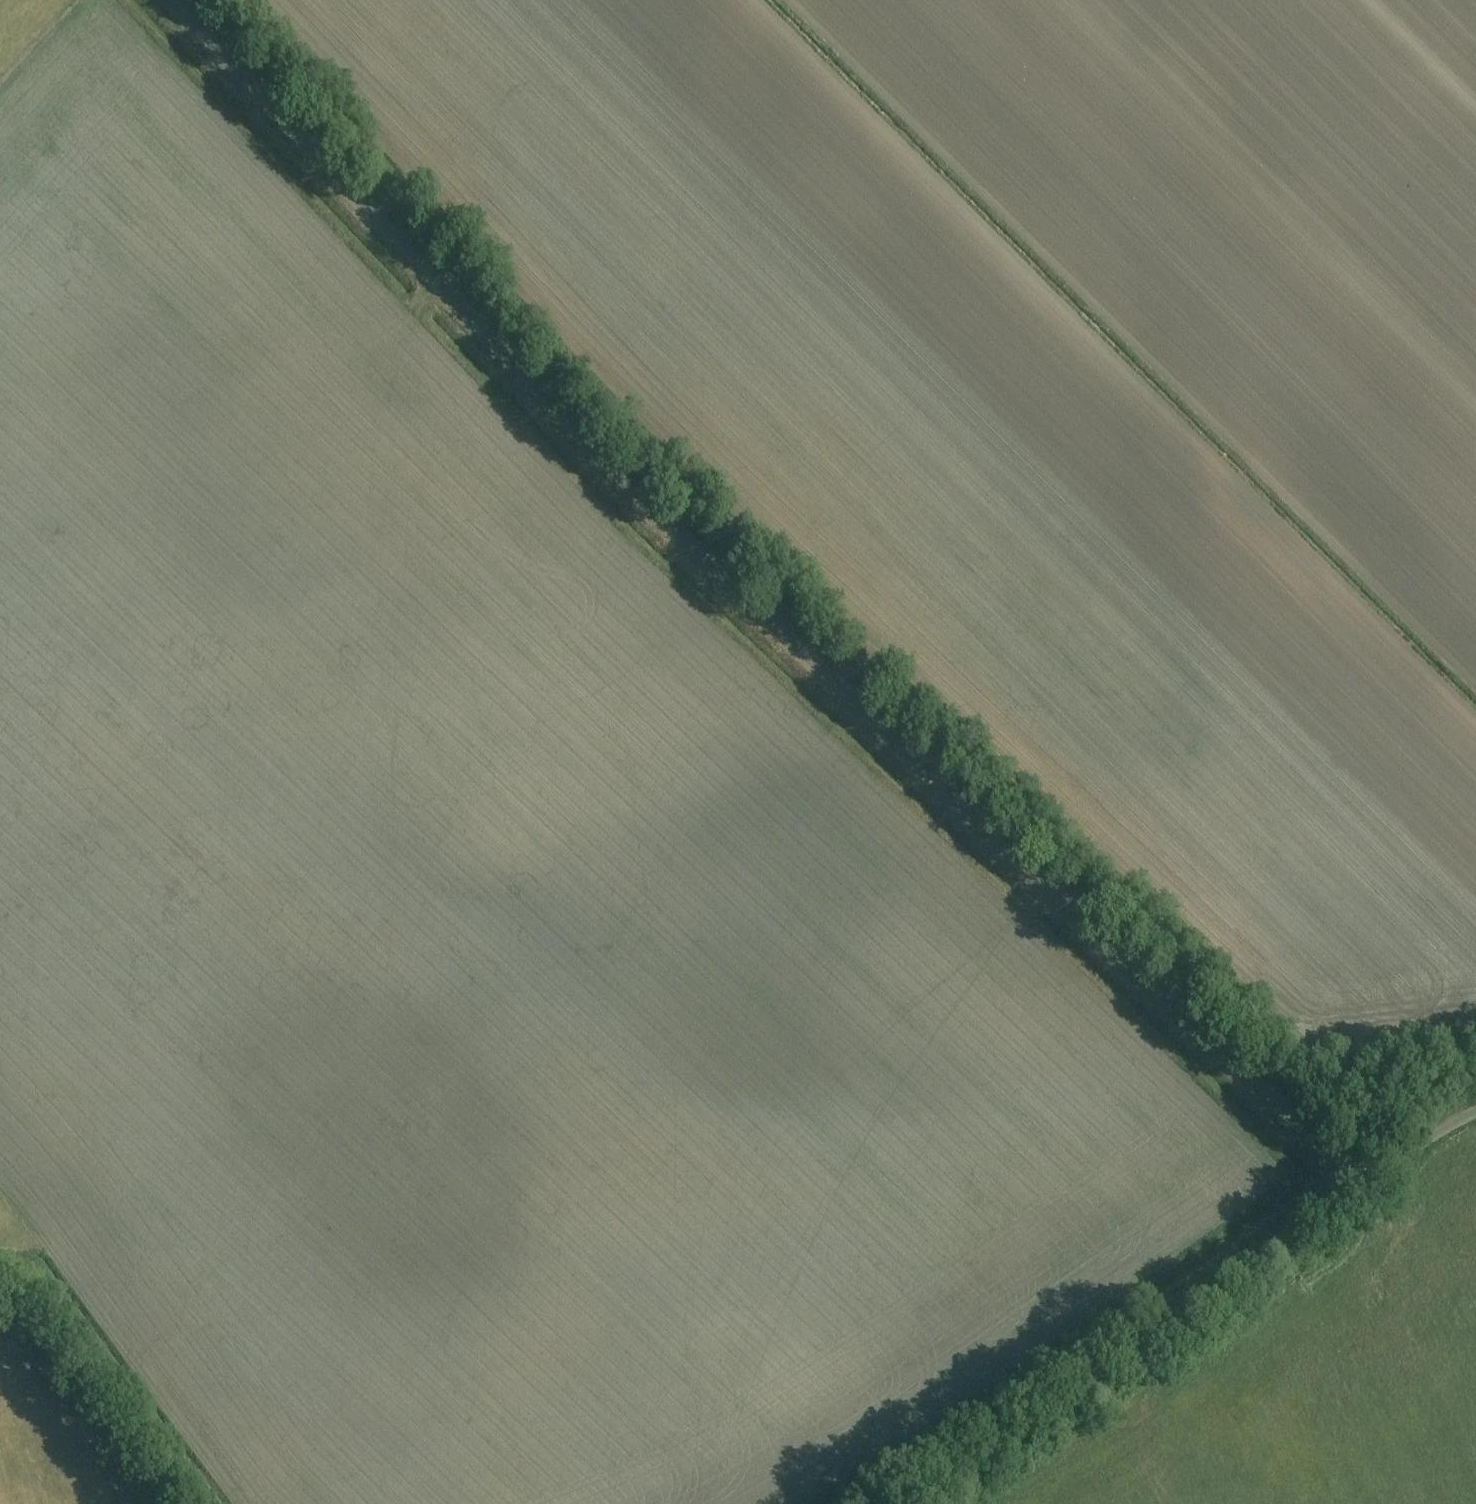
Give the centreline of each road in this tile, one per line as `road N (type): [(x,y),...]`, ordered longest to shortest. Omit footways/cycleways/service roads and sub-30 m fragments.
road 1 (unclassified): [(173,0),(676,533),(1362,1180),(1475,1112)]
road 2 (track): [(916,1503),(1323,1218),(1362,1180)]
road 3 (track): [(0,1275),(34,1287),(55,1307),(204,1503)]

